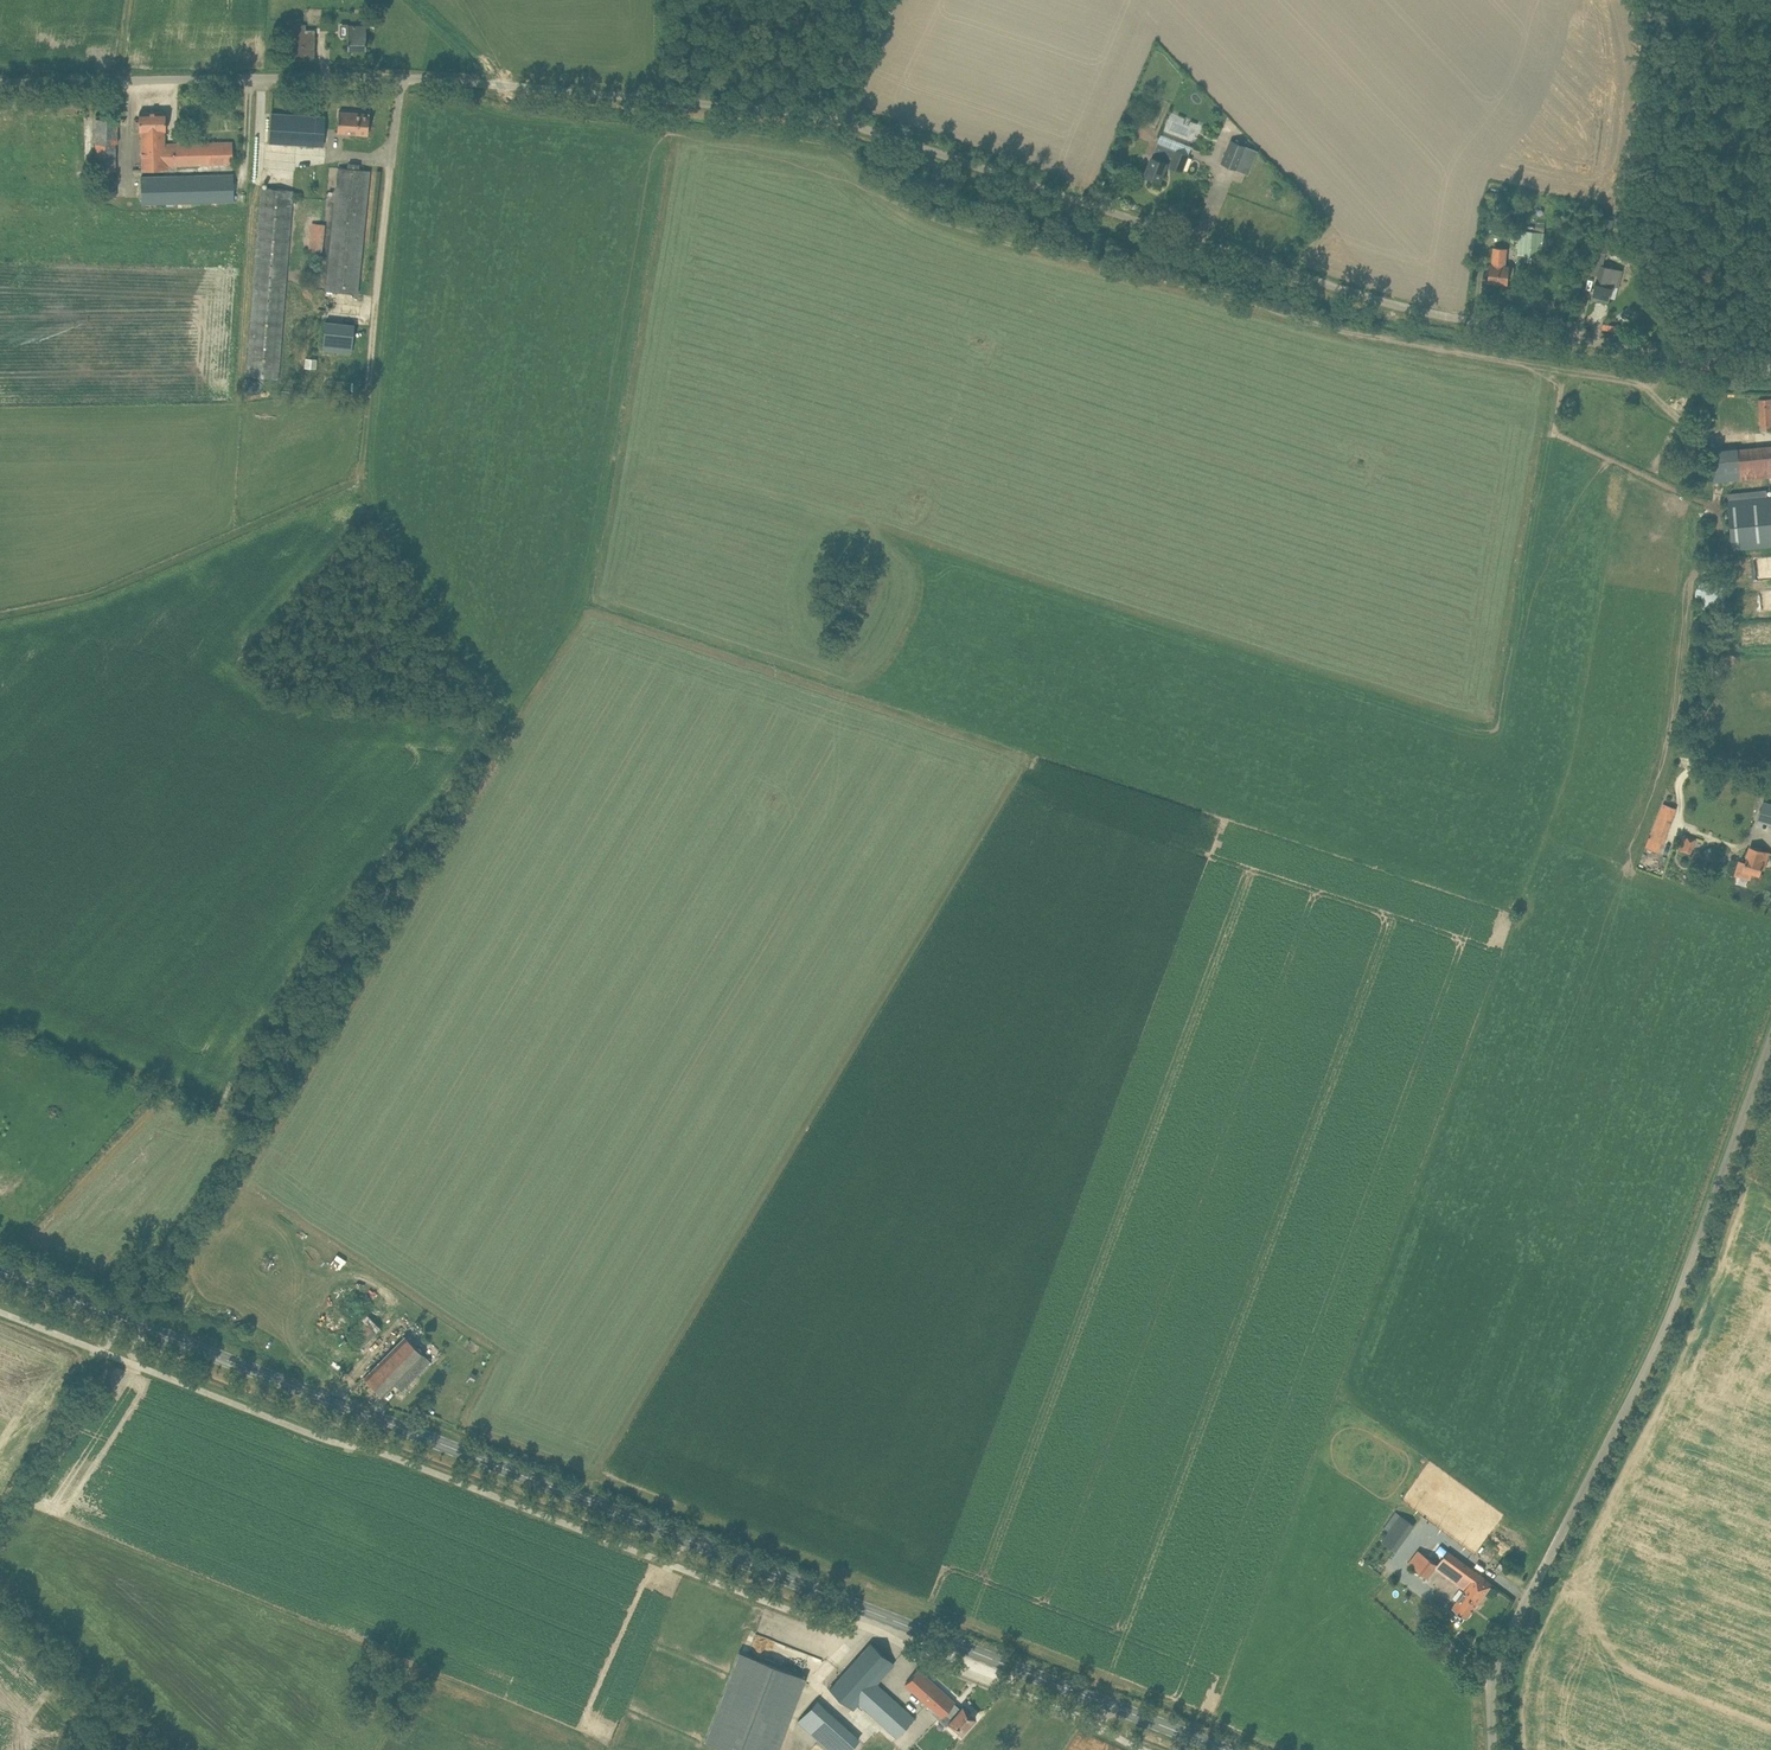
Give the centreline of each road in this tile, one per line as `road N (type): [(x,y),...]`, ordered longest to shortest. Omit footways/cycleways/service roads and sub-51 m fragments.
road 1 (unclassified): [(1770,370),(1719,371),(1381,308),(834,120),(356,75),(0,85)]
road 2 (tertiary): [(1227,1749),(0,1269)]
road 3 (unclassified): [(1493,1749),(1507,1645),(1634,1393),(1770,1046)]
road 4 (track): [(834,120),(892,0)]

